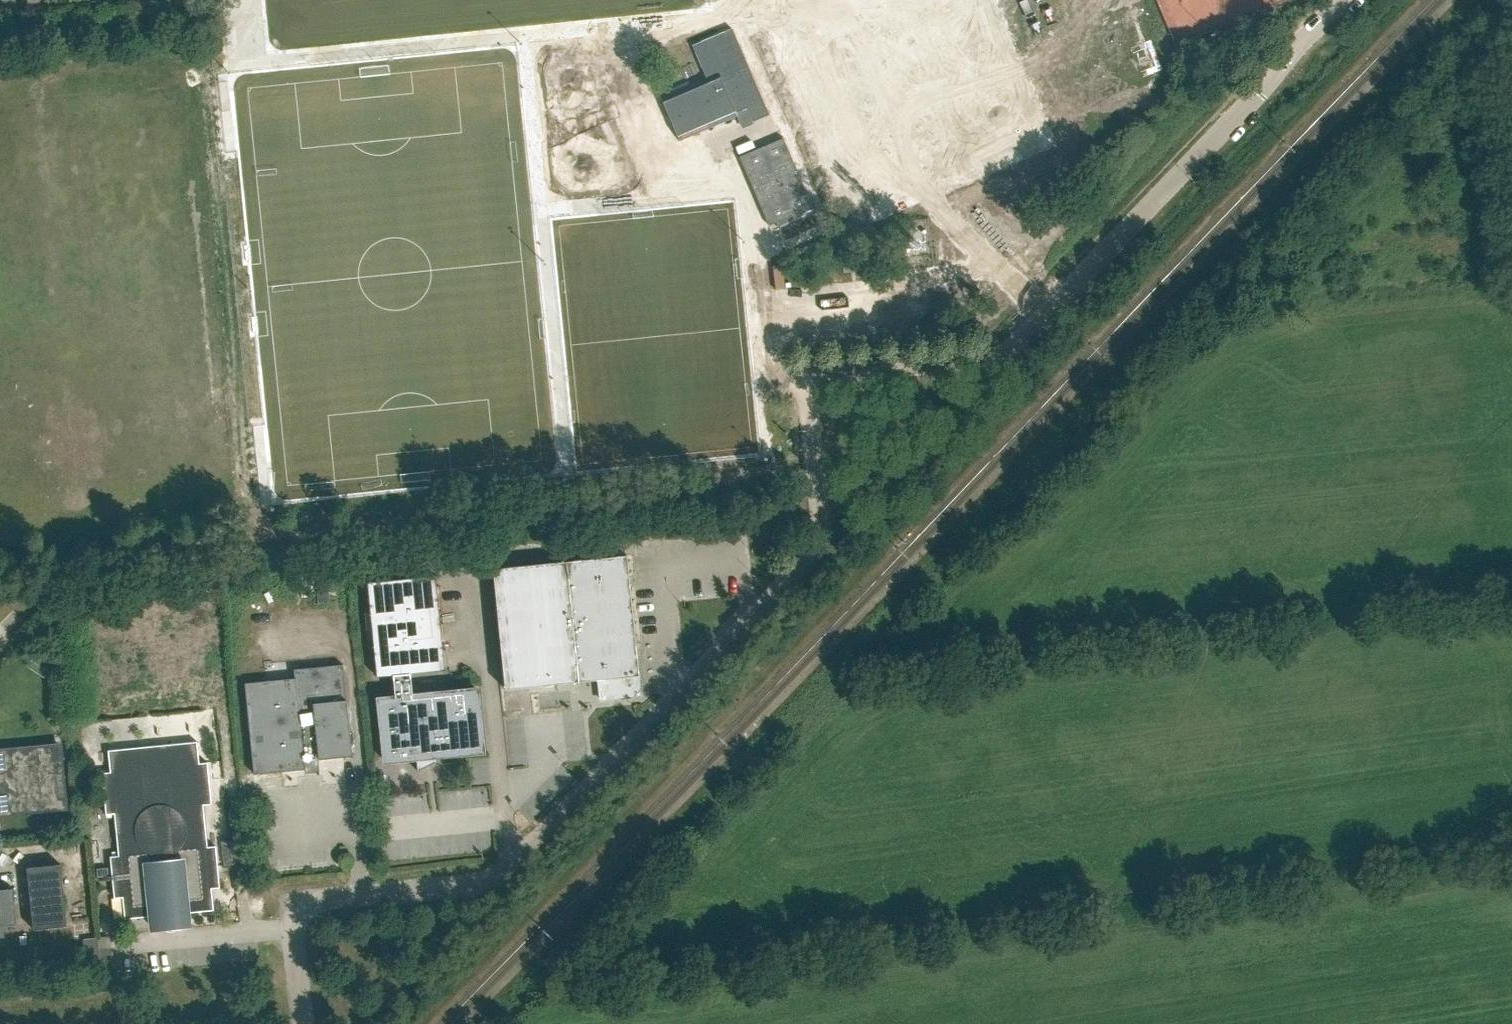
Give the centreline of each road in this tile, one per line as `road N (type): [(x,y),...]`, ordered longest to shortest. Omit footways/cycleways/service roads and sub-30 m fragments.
road 1 (unclassified): [(303,1023),(299,910),(490,882),(814,553),(821,526),(806,388),(816,376),(1003,354),(1341,0)]

